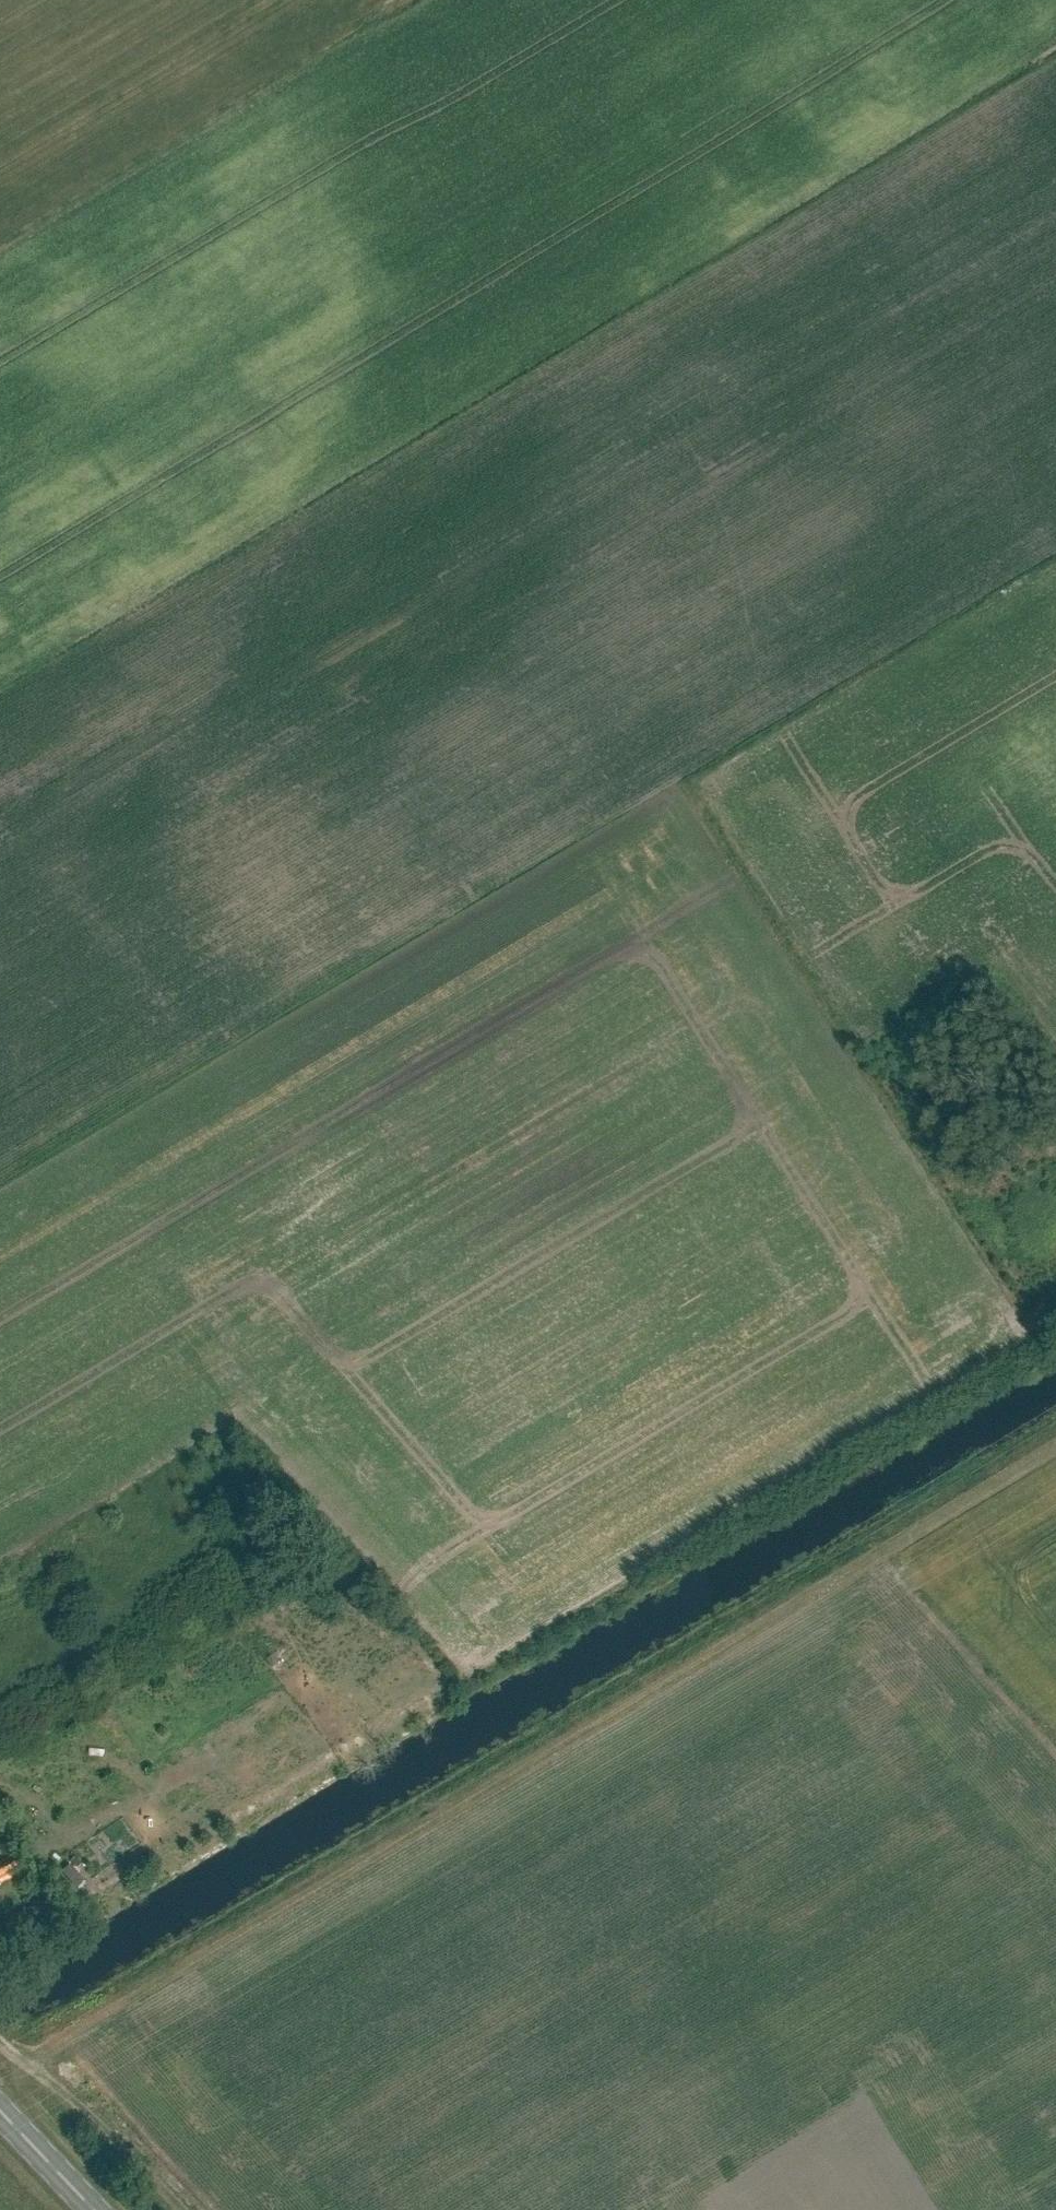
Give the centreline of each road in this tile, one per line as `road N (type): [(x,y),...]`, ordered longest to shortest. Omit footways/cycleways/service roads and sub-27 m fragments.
road 1 (track): [(183,2209),(0,2041)]
road 2 (primary): [(94,2209),(0,2111)]

